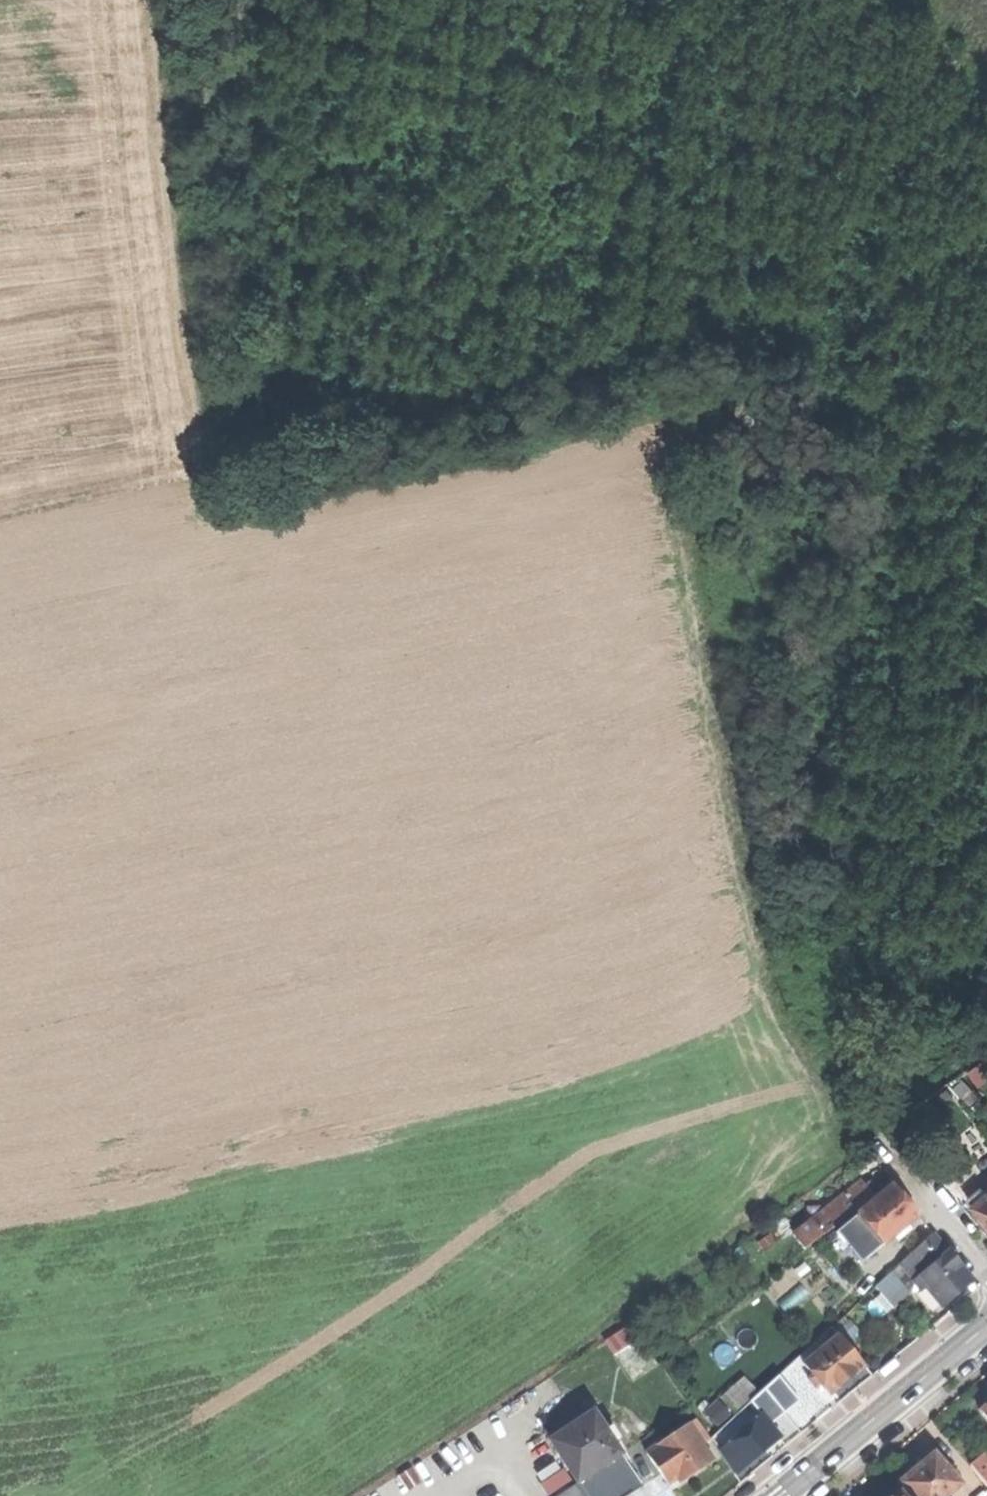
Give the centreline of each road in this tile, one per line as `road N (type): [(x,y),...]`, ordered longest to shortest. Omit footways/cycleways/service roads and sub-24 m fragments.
road 1 (secondary): [(777,1495),(986,1324)]
road 2 (residential): [(986,1274),(878,1140)]

